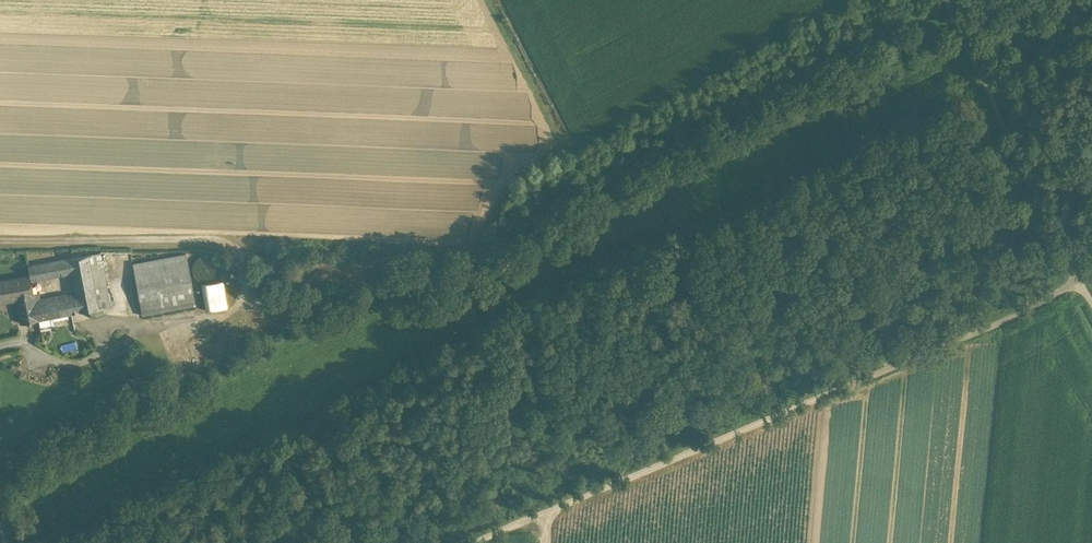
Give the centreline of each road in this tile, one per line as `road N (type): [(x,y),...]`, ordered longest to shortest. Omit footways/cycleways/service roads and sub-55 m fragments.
road 1 (track): [(594,193),(471,251),(391,261),(245,316),(230,251),(210,239),(0,240)]
road 2 (unclassified): [(1075,278),(1027,311),(548,511)]
road 3 (unclassified): [(1075,278),(947,3)]

